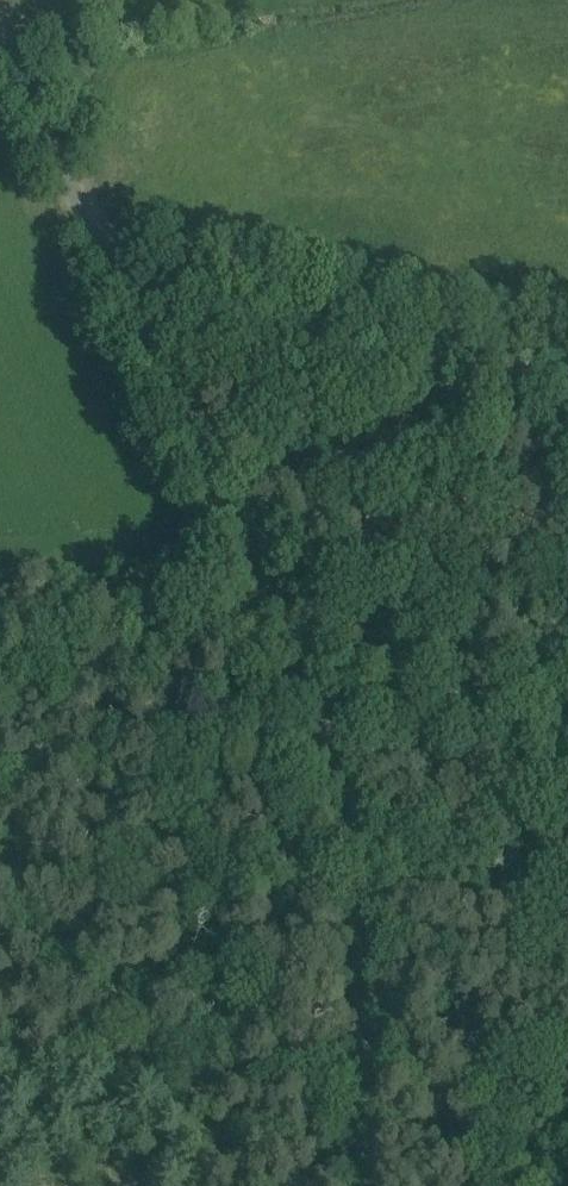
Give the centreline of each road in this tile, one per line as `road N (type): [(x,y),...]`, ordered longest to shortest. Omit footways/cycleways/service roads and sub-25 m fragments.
road 1 (unclassified): [(352,1185),(357,926),(319,718),(262,557),(0,30)]

